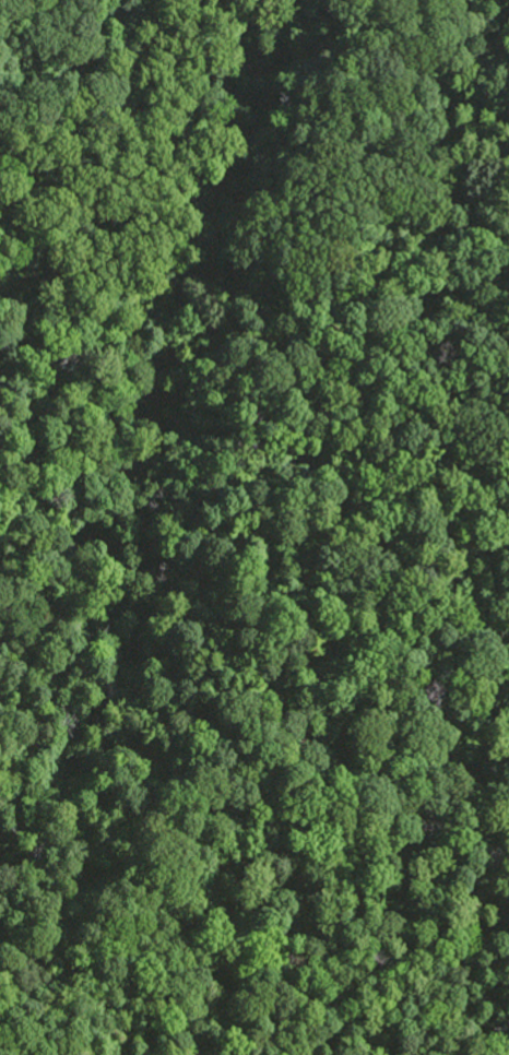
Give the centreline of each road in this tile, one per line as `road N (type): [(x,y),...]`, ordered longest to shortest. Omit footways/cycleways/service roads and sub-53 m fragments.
road 1 (track): [(508,451),(461,457),(421,479),(473,531),(508,543)]

